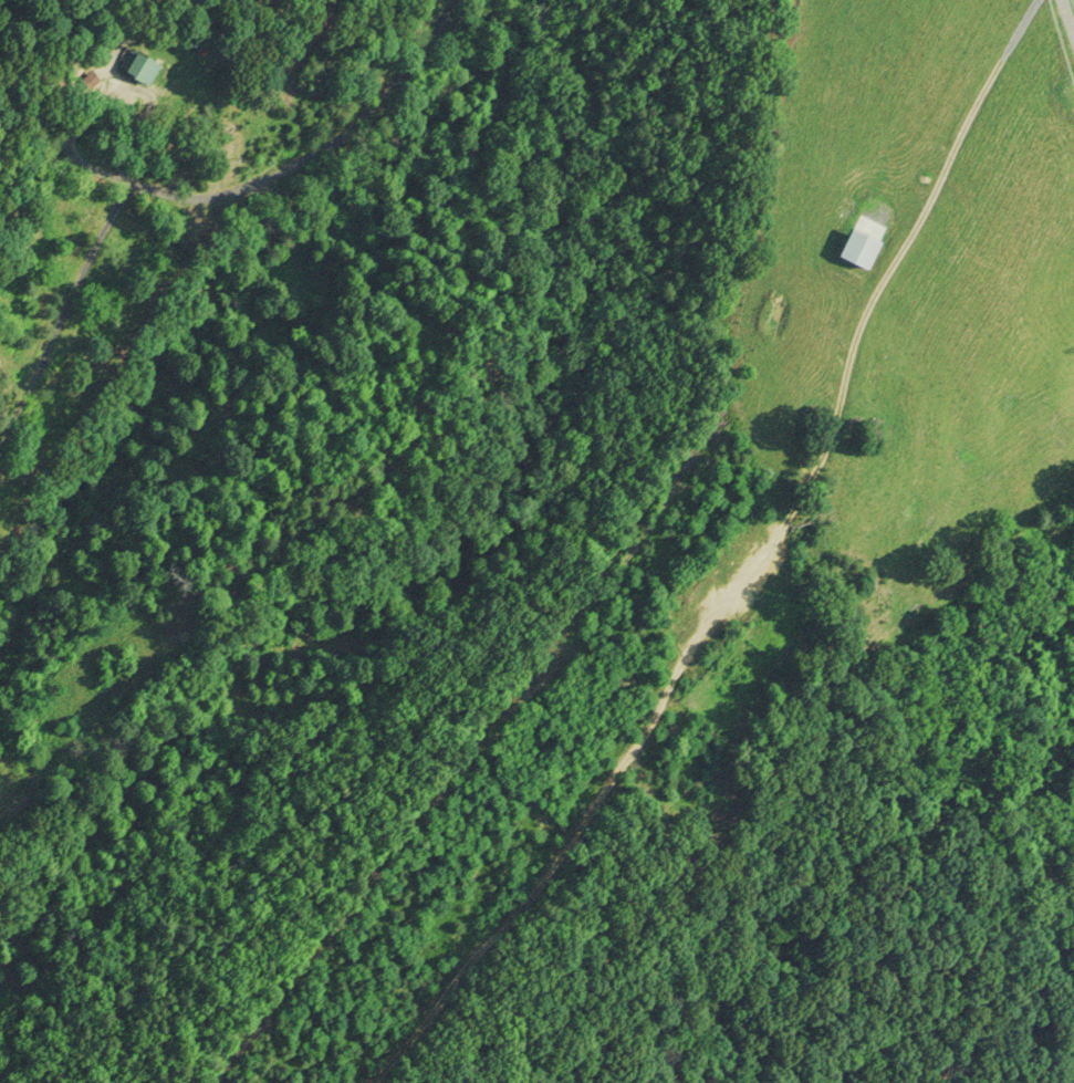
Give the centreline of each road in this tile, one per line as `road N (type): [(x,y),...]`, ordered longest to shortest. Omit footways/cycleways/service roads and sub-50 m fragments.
road 1 (residential): [(0,472),(53,372),(95,227),(144,184),(289,159),(410,87),(439,0)]

